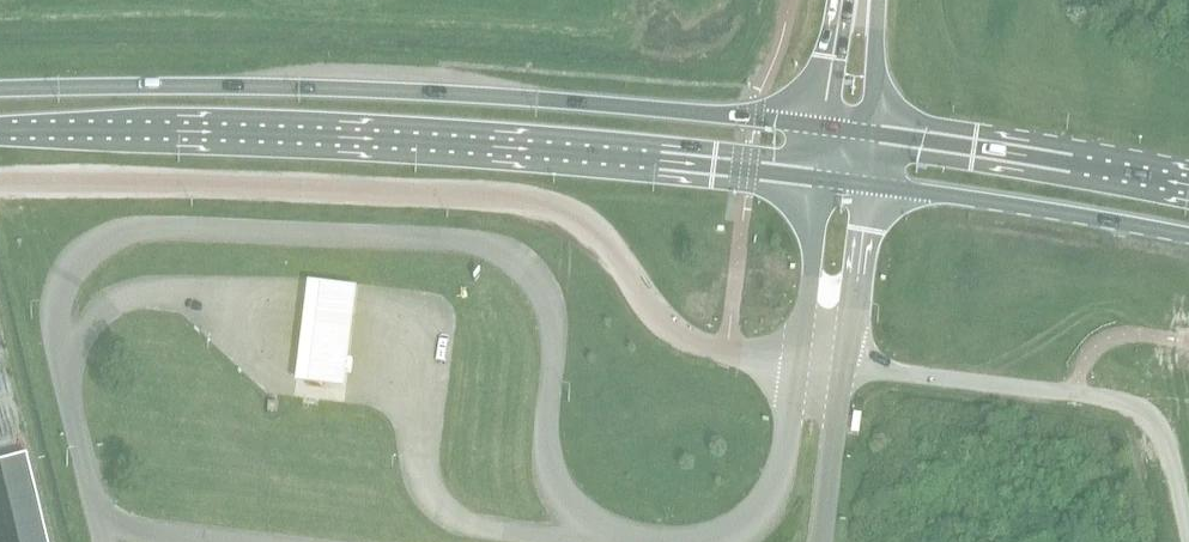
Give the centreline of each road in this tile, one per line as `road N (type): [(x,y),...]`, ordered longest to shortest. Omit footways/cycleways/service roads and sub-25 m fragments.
road 1 (unclassified): [(0,181),(549,198),(593,221),(642,304),(671,330),(697,343),(796,360)]
road 2 (primary): [(826,126),(327,89),(0,89)]
road 3 (primary): [(0,130),(548,150),(823,177)]
road 4 (unclassified): [(1188,541),(1165,432),(1131,402),(843,363)]
road 5 (primary): [(866,182),(1188,236)]
road 6 (primary): [(1188,187),(870,133)]
road 7 (unclassified): [(823,177),(796,360)]
road 8 (unclassified): [(843,363),(866,182)]
road 9 (secondary): [(870,133),(878,0)]
road 10 (secondary): [(843,0),(826,126)]

